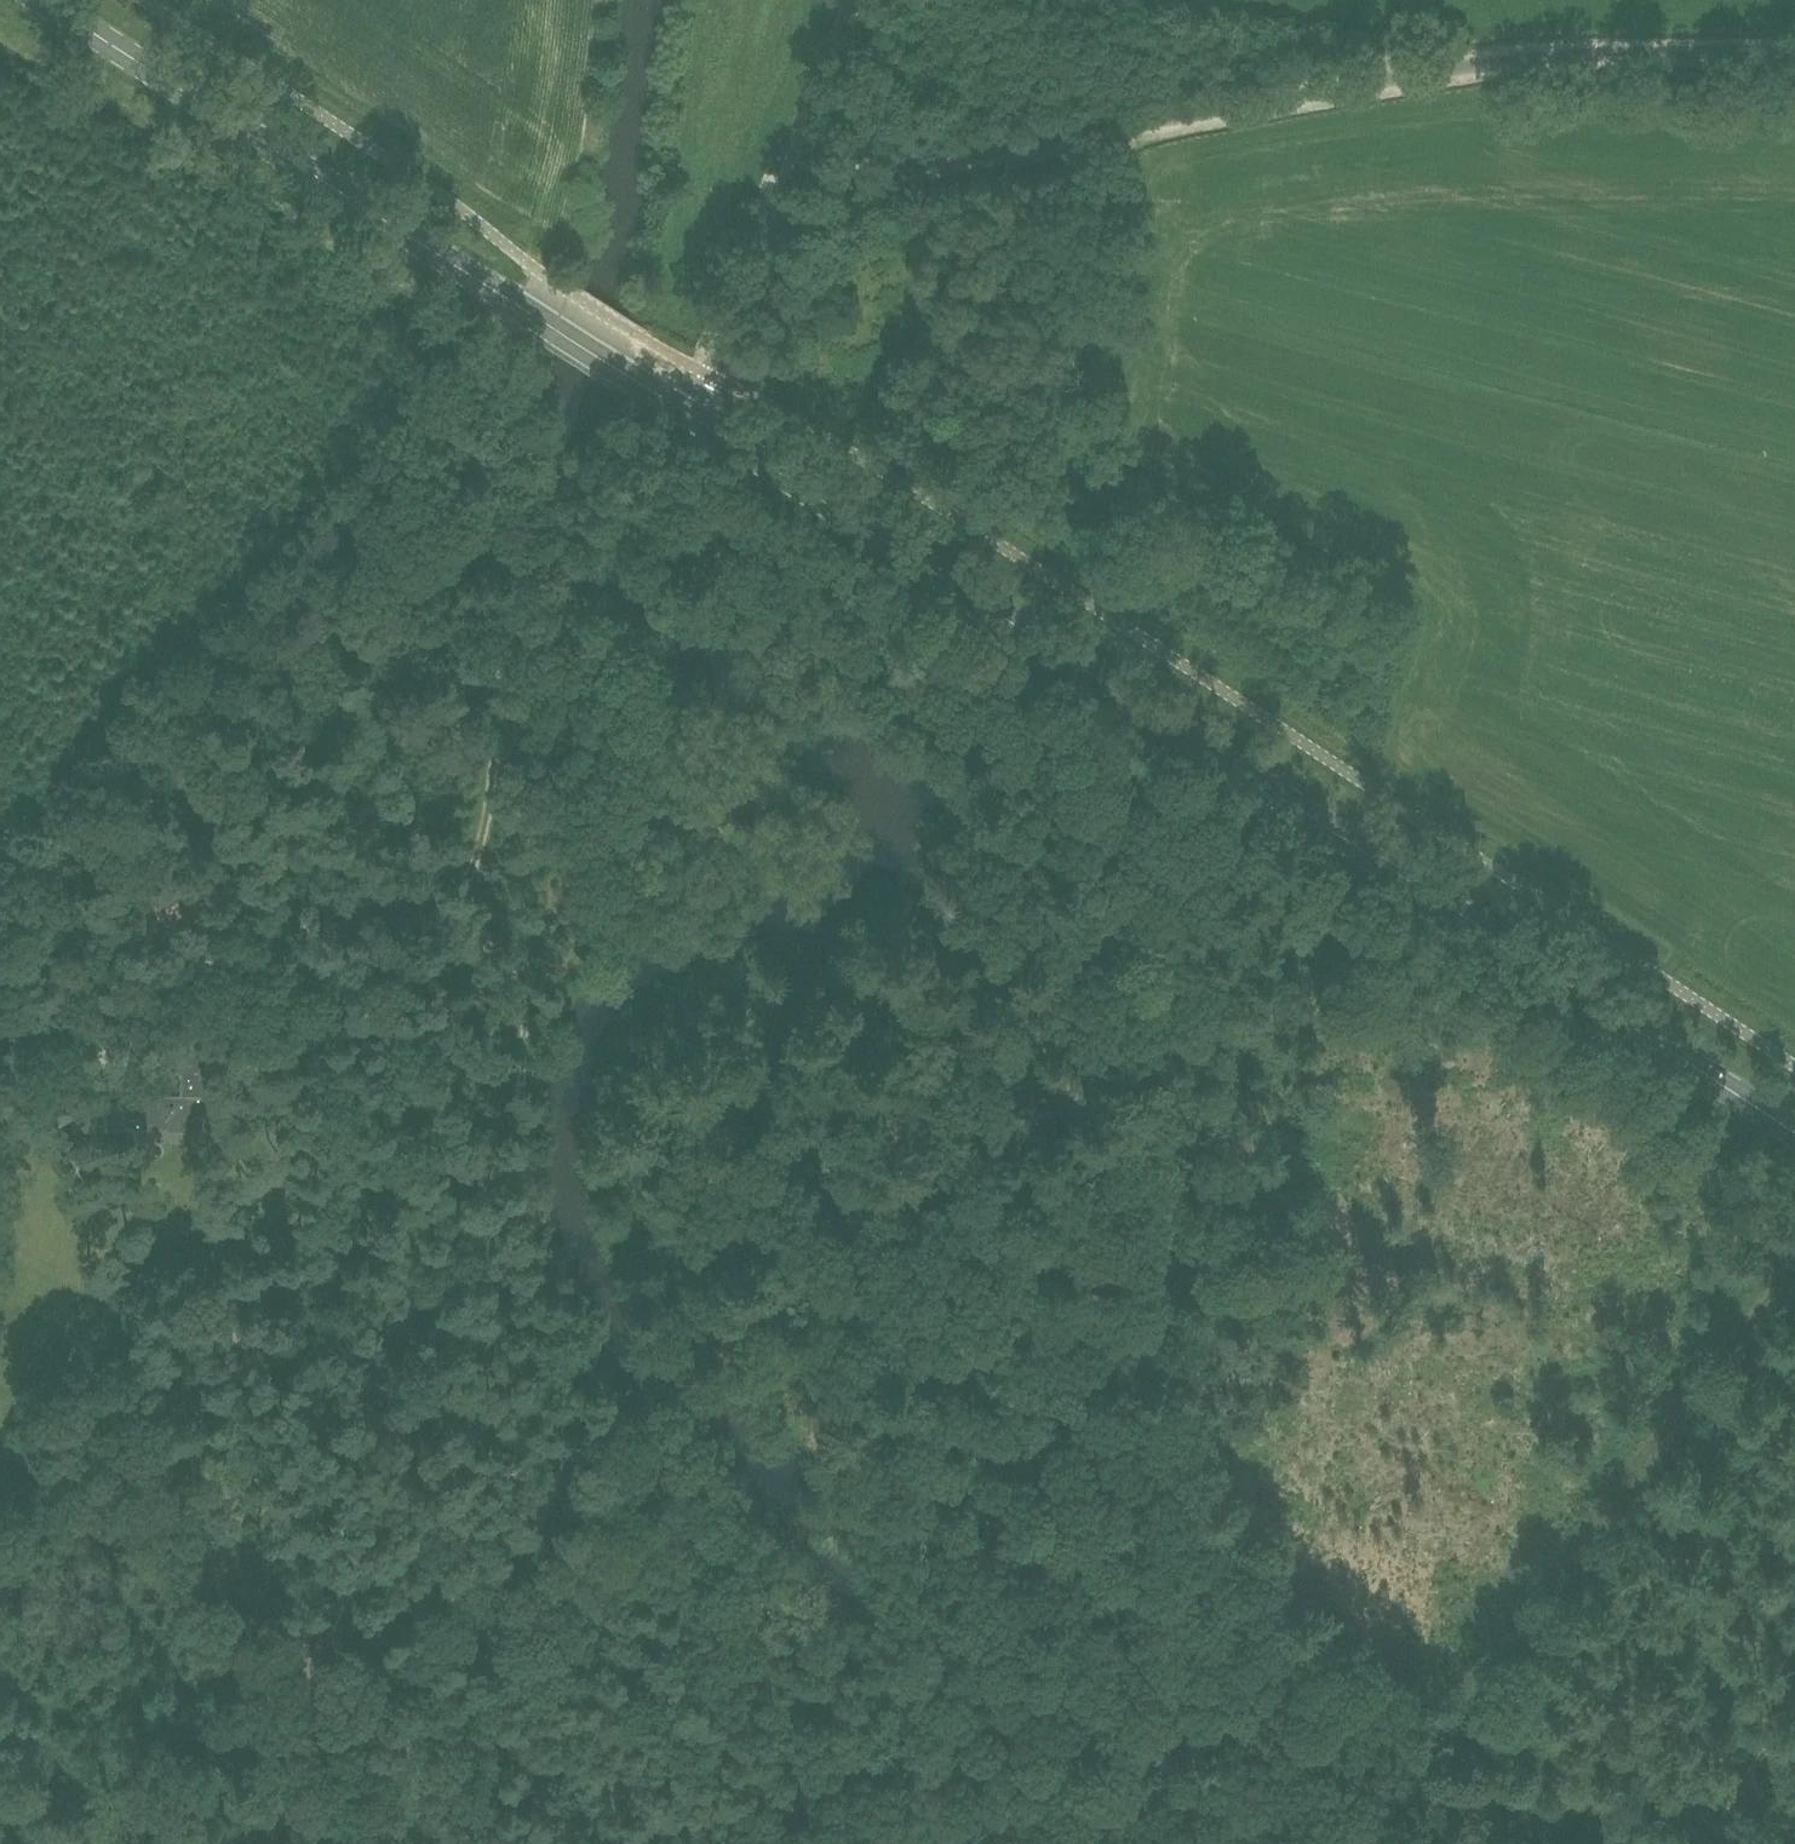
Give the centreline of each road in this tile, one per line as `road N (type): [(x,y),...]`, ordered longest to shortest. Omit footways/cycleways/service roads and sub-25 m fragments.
road 1 (primary): [(1794,1133),(690,417)]
road 2 (track): [(71,829),(471,399),(512,617),(496,760),(475,859),(441,933)]
road 3 (unclassified): [(773,241),(789,213),(822,191),(1104,131),(1496,64),(1794,57)]
road 4 (primary): [(690,417),(45,0)]
road 5 (unclassified): [(773,241),(775,165),(842,0)]
road 6 (track): [(441,933),(475,938),(523,994),(527,1043),(518,1086)]
road 7 (unclassified): [(690,417),(773,241)]
road 8 (track): [(71,829),(30,911),(0,850)]

